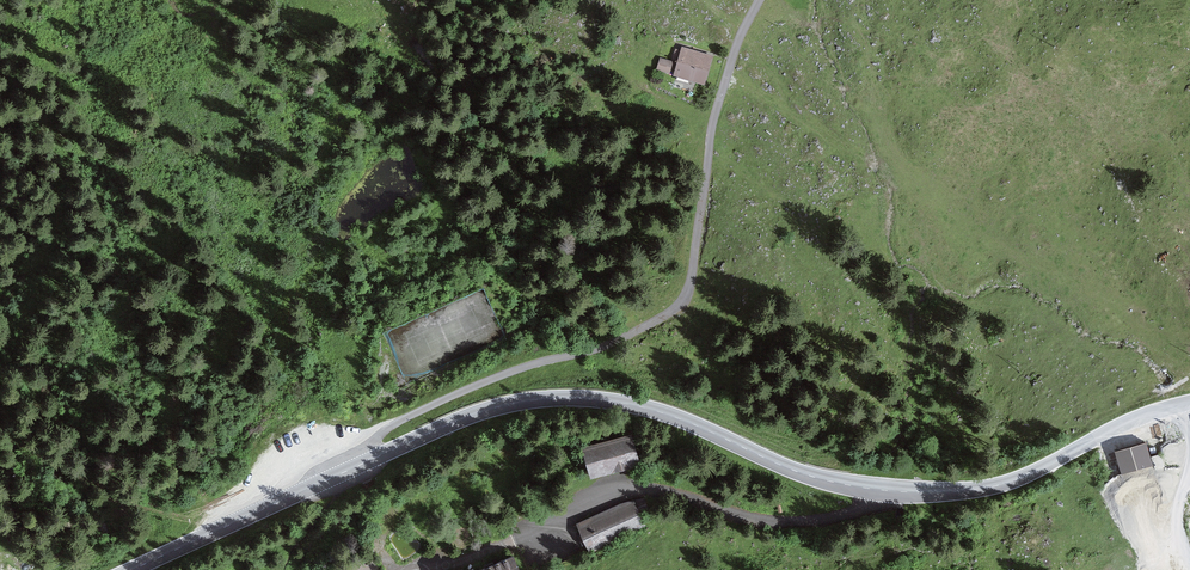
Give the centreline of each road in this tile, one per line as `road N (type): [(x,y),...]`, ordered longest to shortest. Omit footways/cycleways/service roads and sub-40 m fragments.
road 1 (tertiary): [(132,569),(469,416),(517,402),(629,404),(816,478),(930,492),(1002,484),(1125,422),(1188,403)]
road 2 (track): [(761,0),(734,47),(710,133),(682,301),(605,346),(525,367),(401,421),(359,465)]

